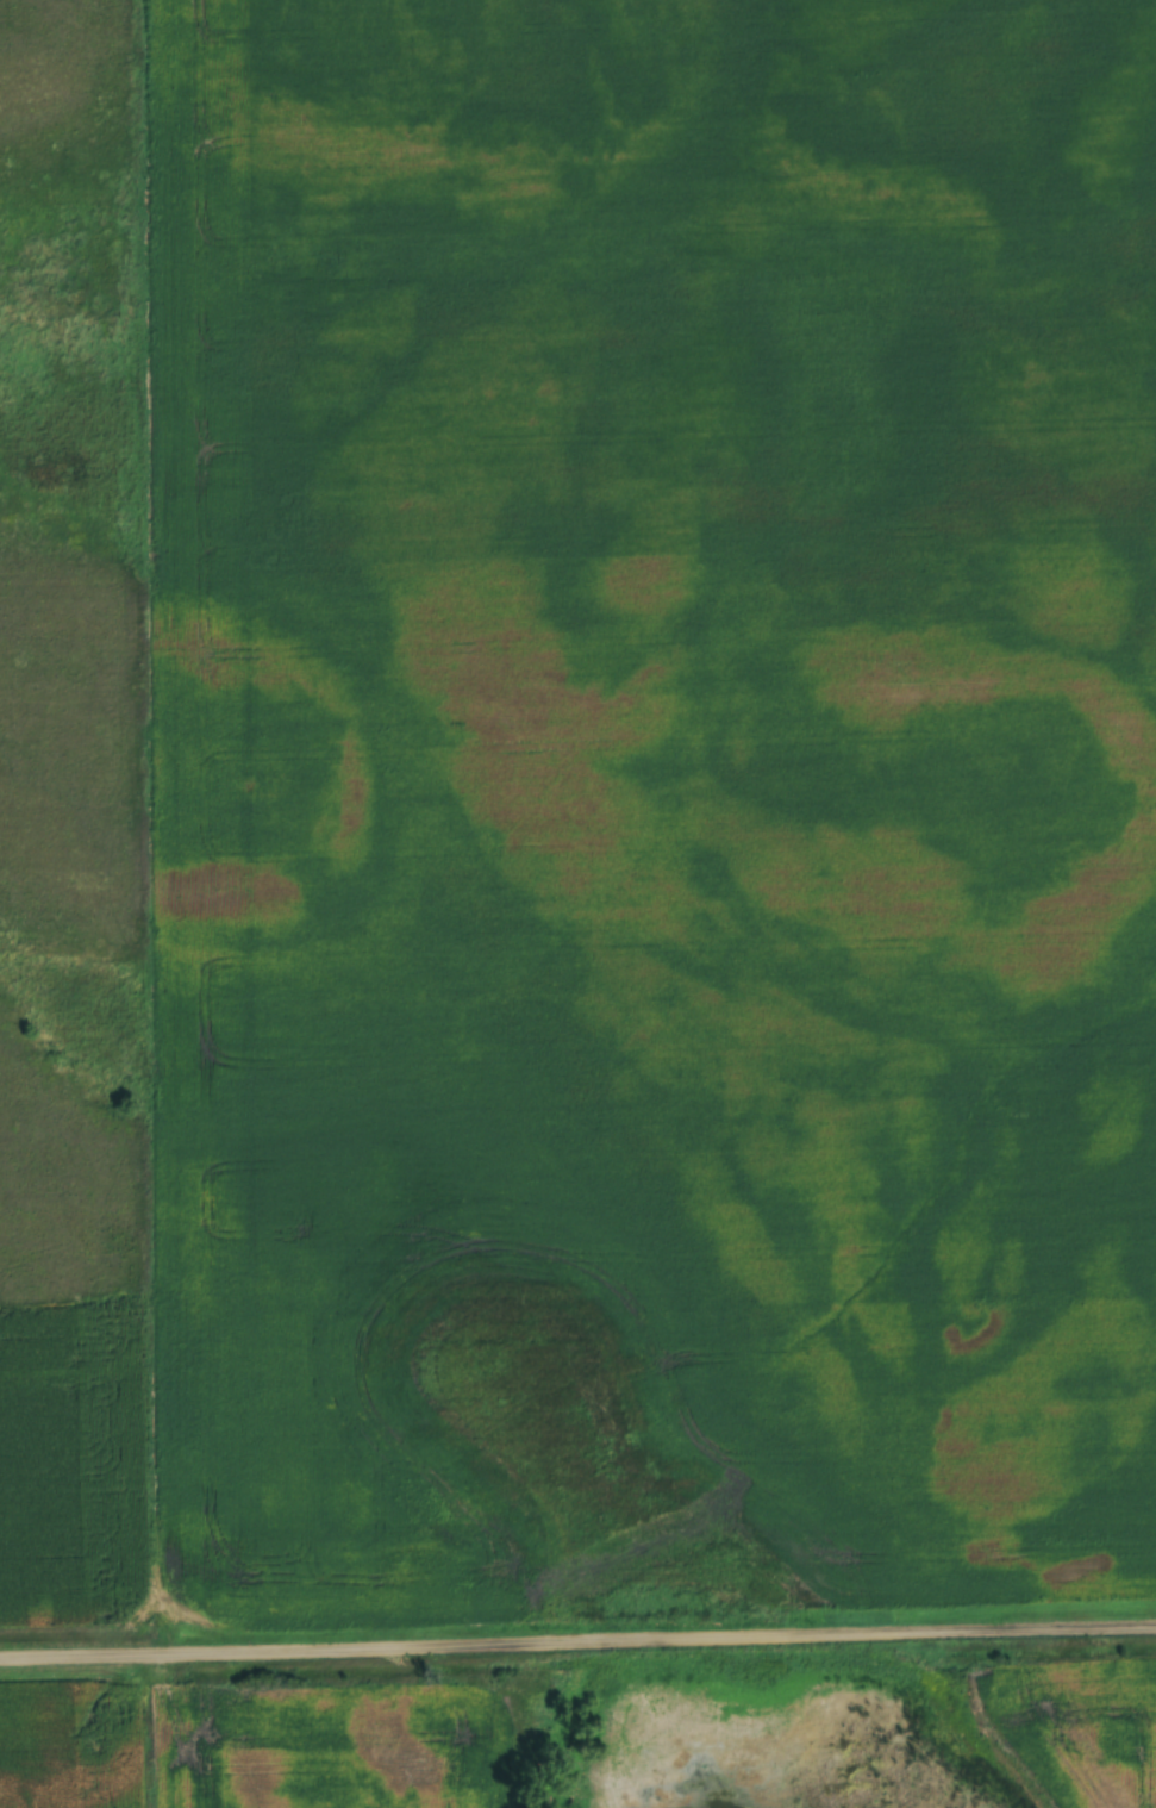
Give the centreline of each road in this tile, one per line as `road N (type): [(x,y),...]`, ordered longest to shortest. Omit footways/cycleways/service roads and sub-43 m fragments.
road 1 (residential): [(1155,1627),(0,1656)]

